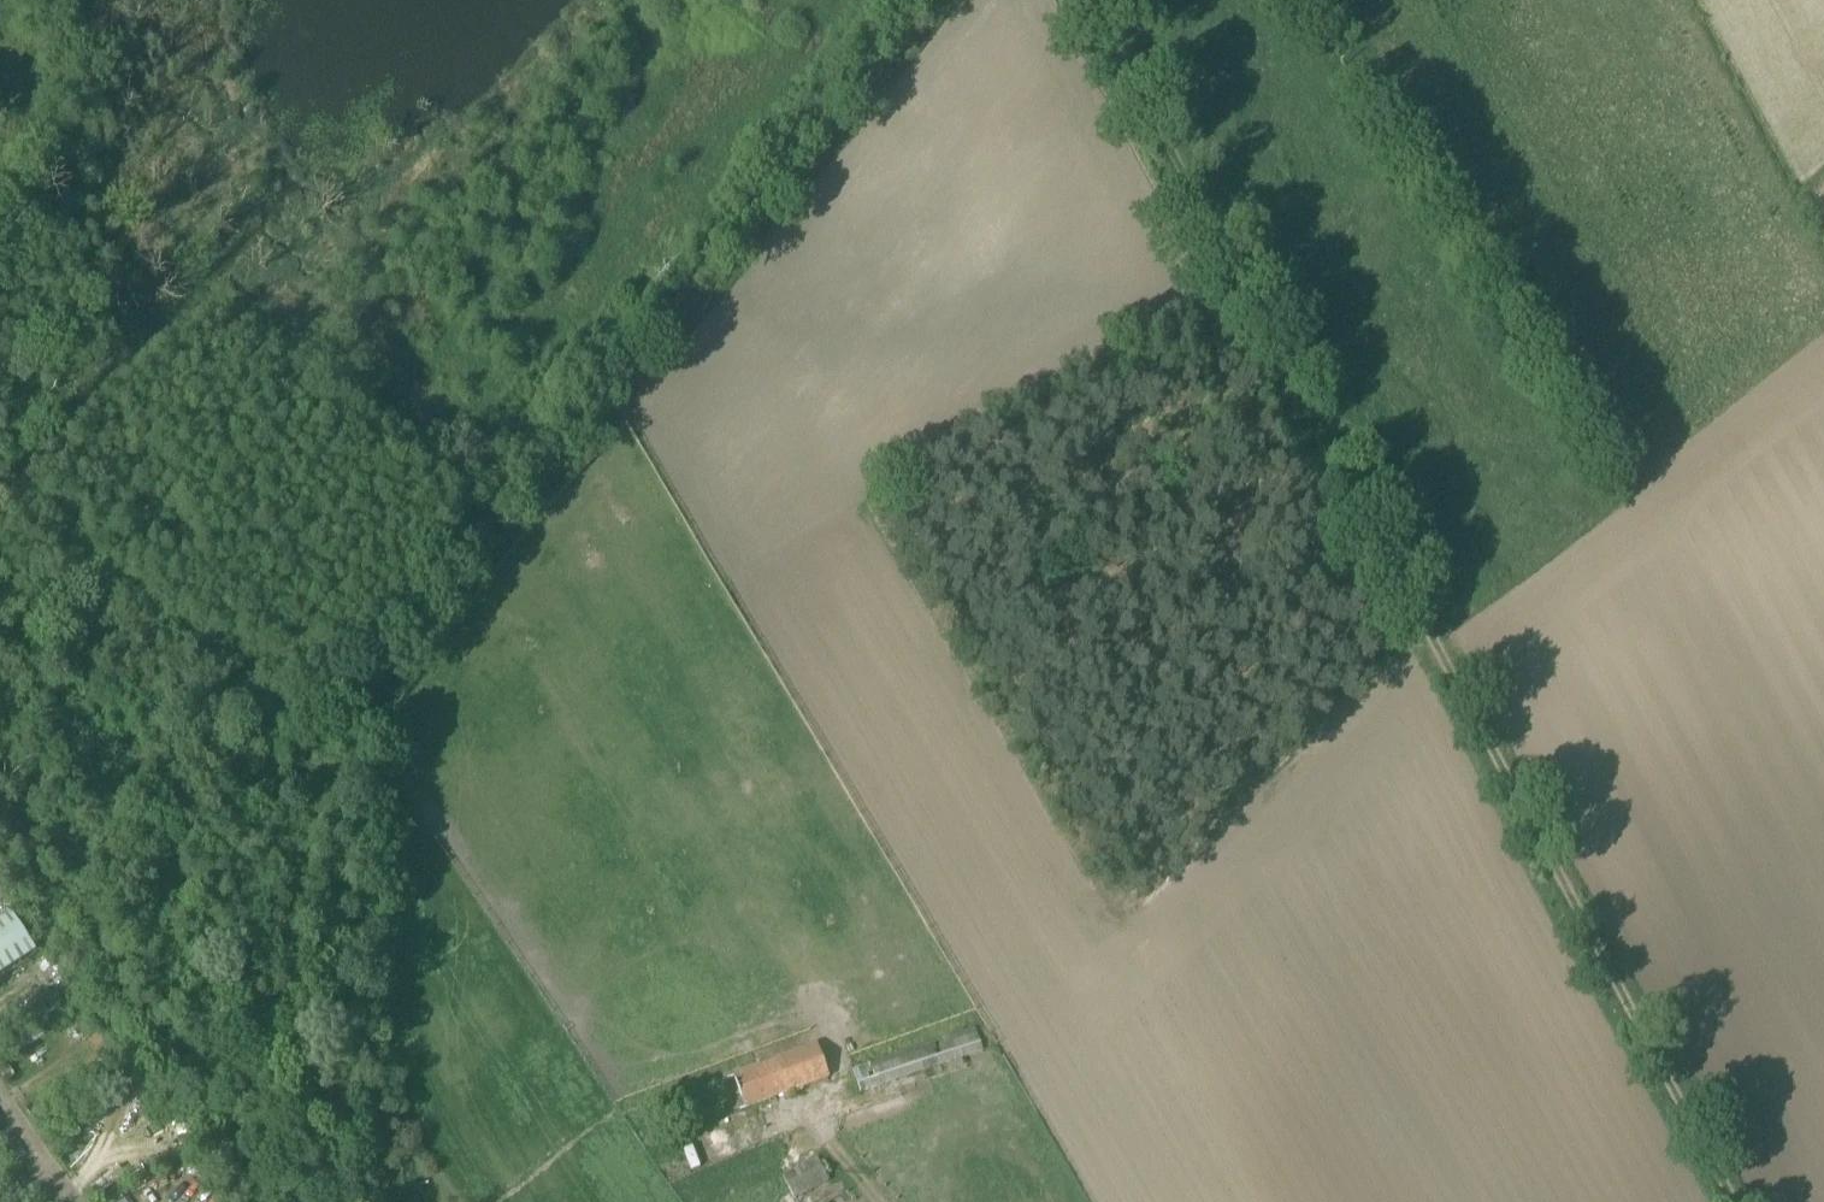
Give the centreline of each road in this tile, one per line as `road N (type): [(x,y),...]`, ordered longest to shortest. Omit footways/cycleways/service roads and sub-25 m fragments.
road 1 (track): [(1733,1201),(1087,0)]

